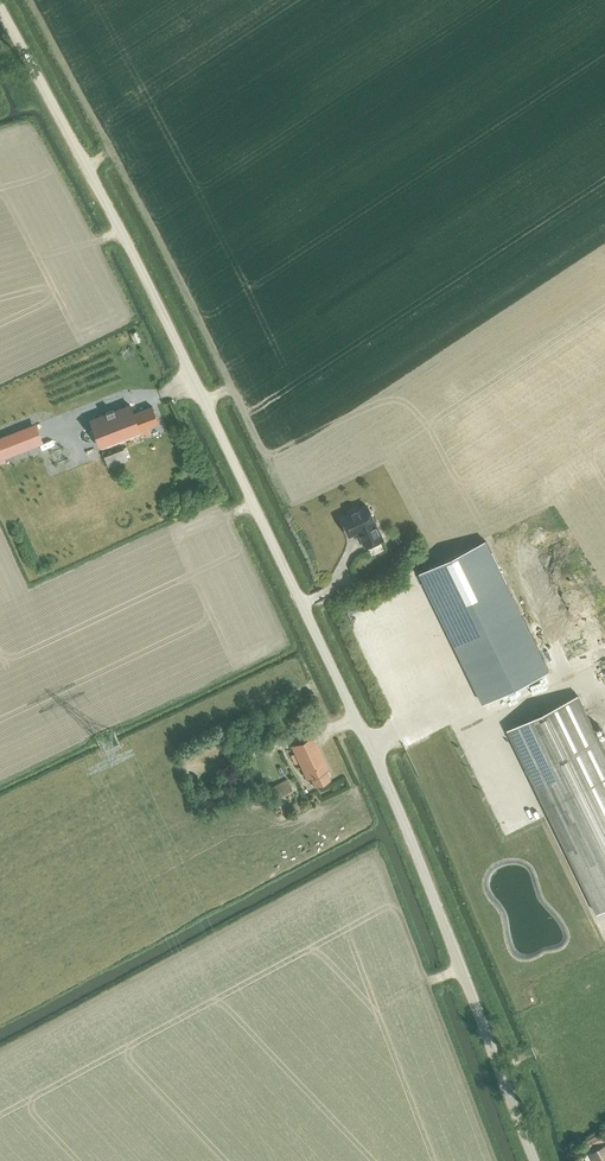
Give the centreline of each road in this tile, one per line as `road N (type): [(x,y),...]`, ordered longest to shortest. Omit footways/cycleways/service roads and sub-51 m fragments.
road 1 (unclassified): [(536,1160),(391,793),(189,369),(0,9)]

